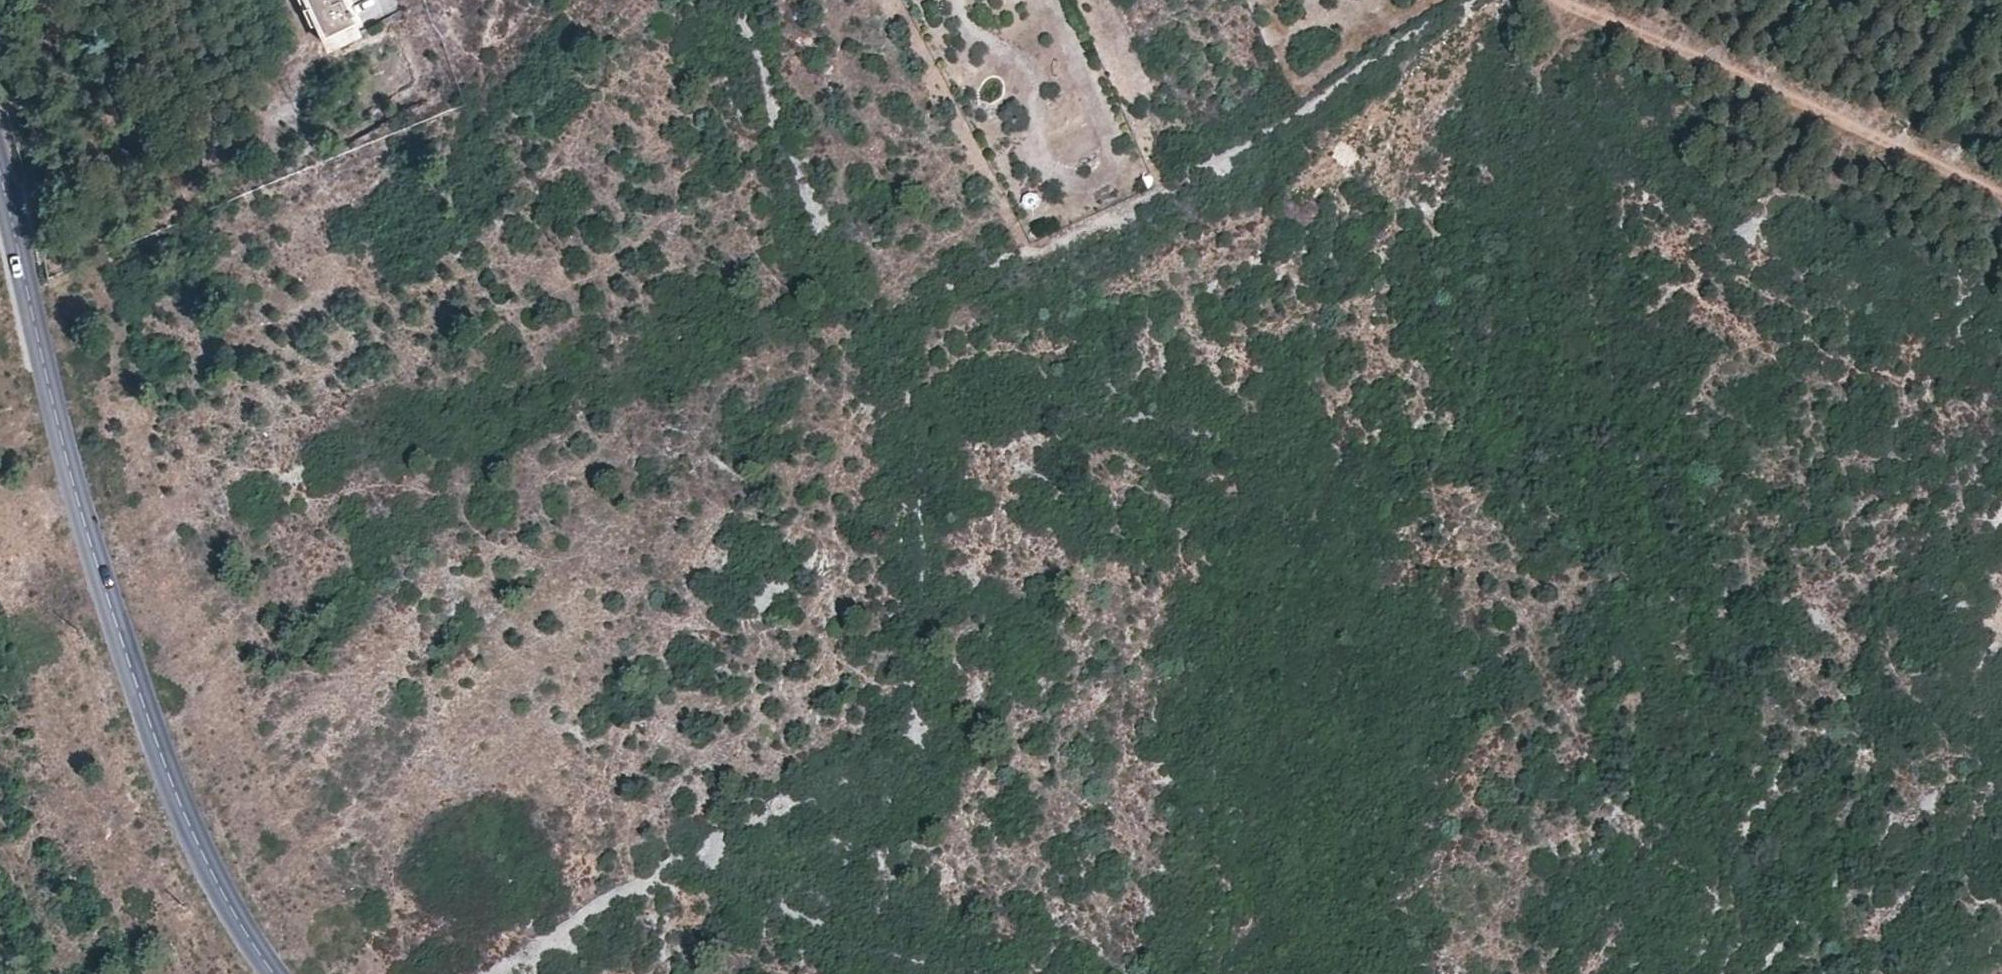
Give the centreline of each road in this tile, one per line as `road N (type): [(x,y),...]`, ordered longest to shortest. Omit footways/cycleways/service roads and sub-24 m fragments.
road 1 (tertiary): [(277,973),(220,891),(147,723),(50,390),(0,173)]
road 2 (track): [(2001,181),(1593,0)]

